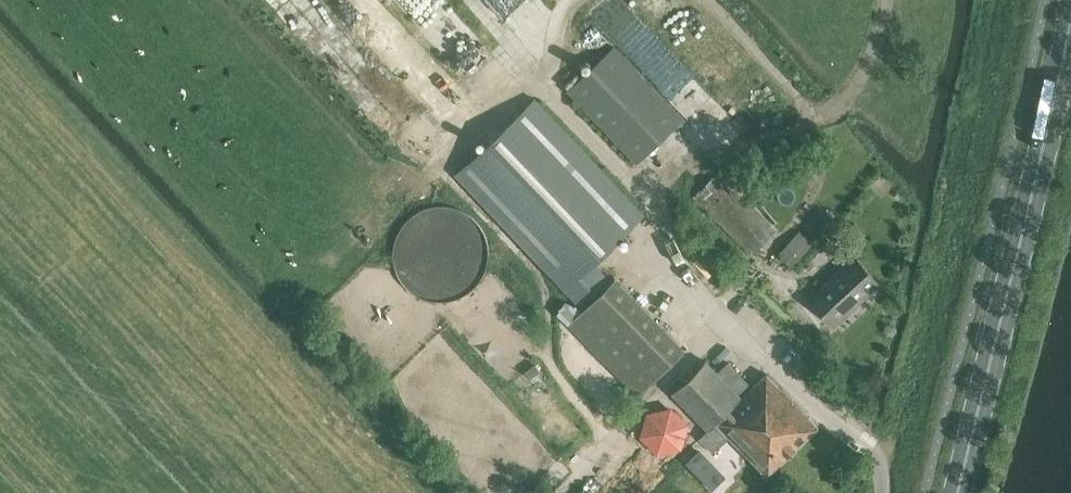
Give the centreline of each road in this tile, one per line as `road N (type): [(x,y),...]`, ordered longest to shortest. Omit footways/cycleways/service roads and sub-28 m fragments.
road 1 (primary): [(956,492),(1070,30)]
road 2 (track): [(884,0),(873,50),(825,140),(815,189),(720,307)]
road 3 (track): [(556,492),(734,321)]

